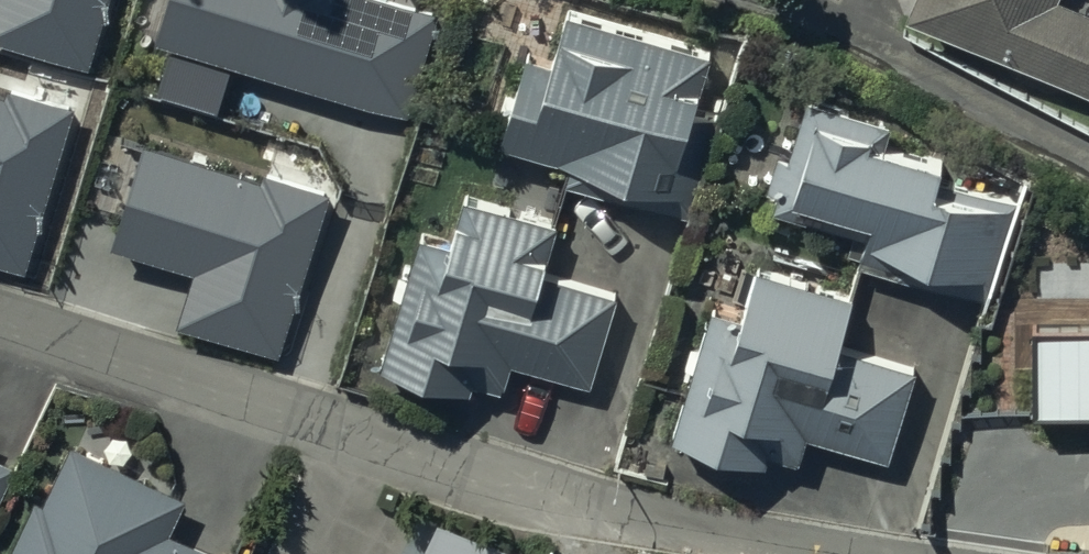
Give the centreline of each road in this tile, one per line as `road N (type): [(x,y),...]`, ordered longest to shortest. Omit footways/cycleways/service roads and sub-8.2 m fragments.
road 1 (residential): [(0,321),(523,487),(656,522),(854,553)]
road 2 (residential): [(766,0),(926,70),(1088,162)]

